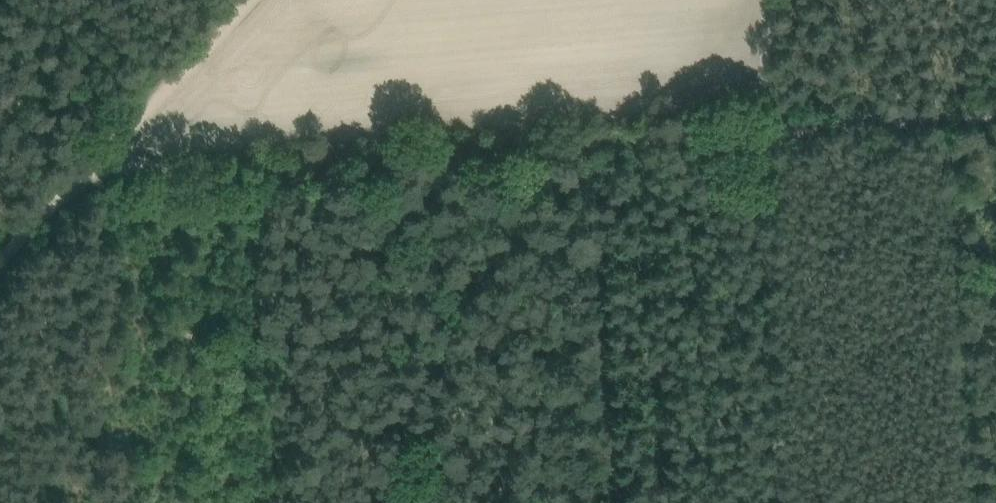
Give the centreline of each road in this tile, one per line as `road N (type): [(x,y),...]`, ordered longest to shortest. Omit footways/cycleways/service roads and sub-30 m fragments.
road 1 (track): [(82,182),(995,105)]
road 2 (track): [(776,0),(764,123),(790,502)]
road 3 (track): [(255,0),(135,122)]

